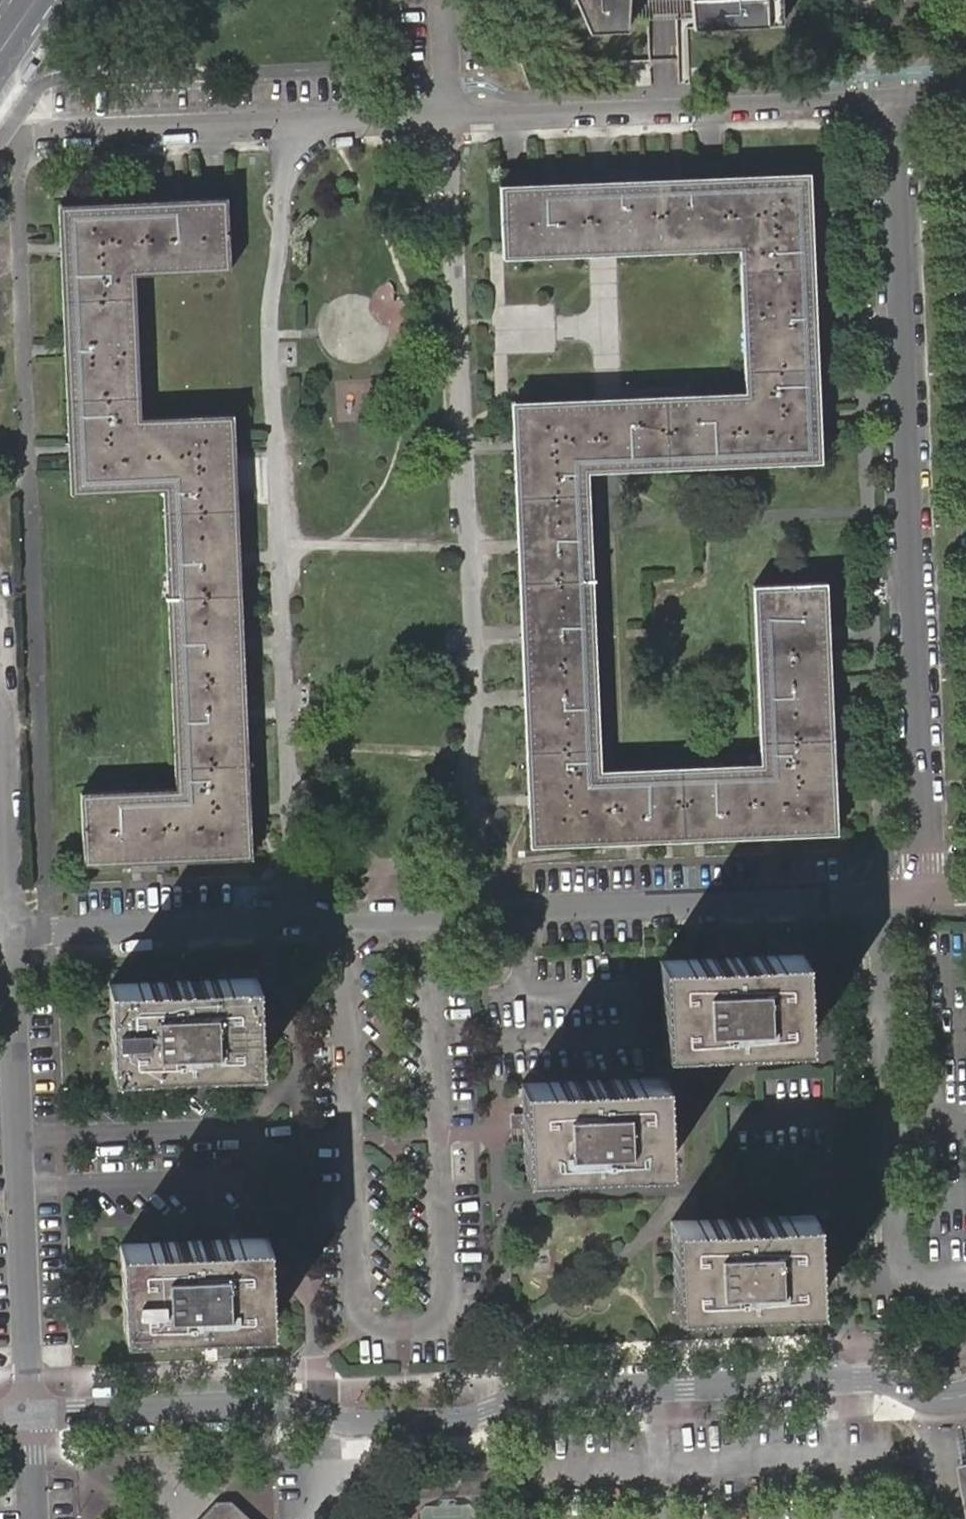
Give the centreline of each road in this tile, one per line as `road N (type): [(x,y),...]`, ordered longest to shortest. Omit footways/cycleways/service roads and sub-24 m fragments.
road 1 (residential): [(33,1416),(263,1403),(354,1426),(465,1421),(553,1394),(880,1381),(932,1400),(965,1396)]
road 2 (residential): [(344,922),(359,1309),(376,1330),(440,1327),(447,1307),(429,918)]
road 3 (residential): [(84,126),(892,100)]
road 4 (residential): [(892,100),(926,894)]
road 5 (residential): [(429,918),(926,894)]
road 6 (residential): [(10,935),(33,1416)]
road 7 (residential): [(10,935),(344,922)]
road 8 (residential): [(0,706),(10,935)]

